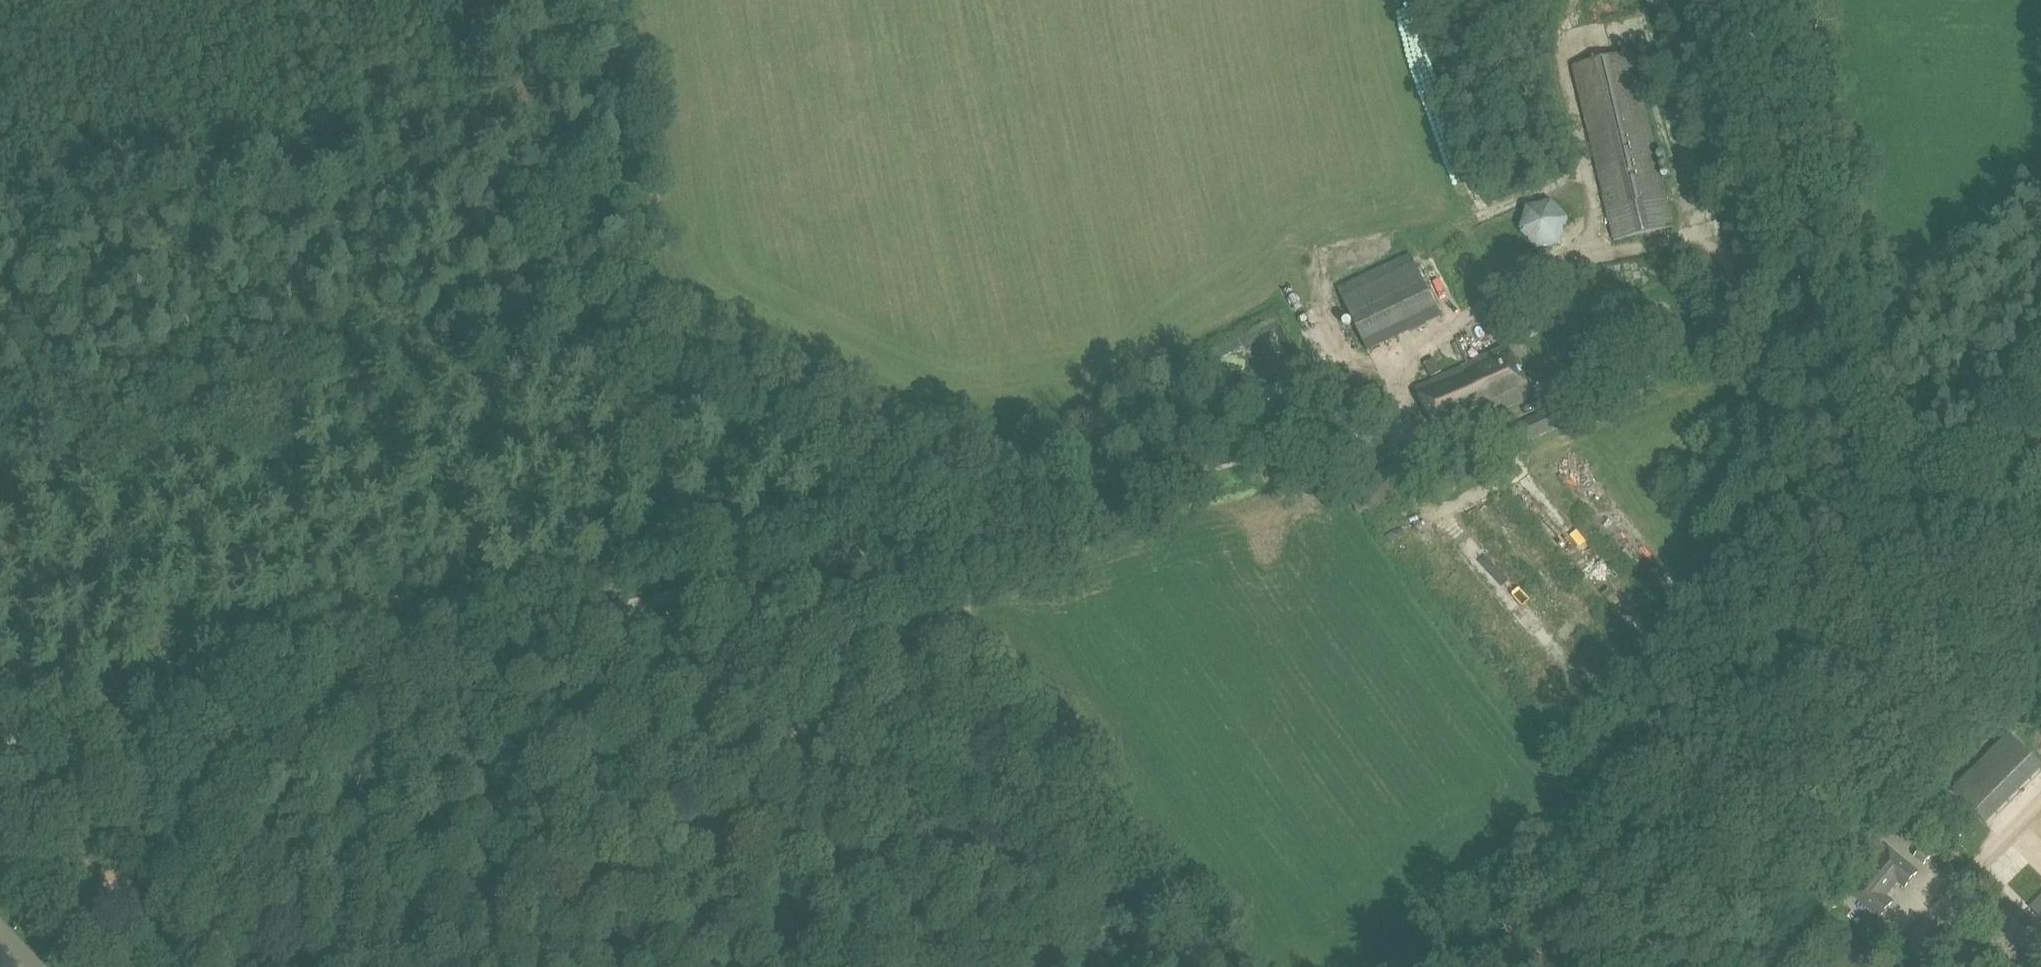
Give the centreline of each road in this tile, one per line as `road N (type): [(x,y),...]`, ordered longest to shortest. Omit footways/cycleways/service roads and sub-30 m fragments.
road 1 (track): [(0,746),(1236,457)]
road 2 (track): [(1812,293),(1816,300),(1784,355),(1593,421),(1443,504),(1362,430),(1236,457)]
road 3 (track): [(1740,0),(1812,293)]
road 4 (track): [(2040,798),(1902,966)]

